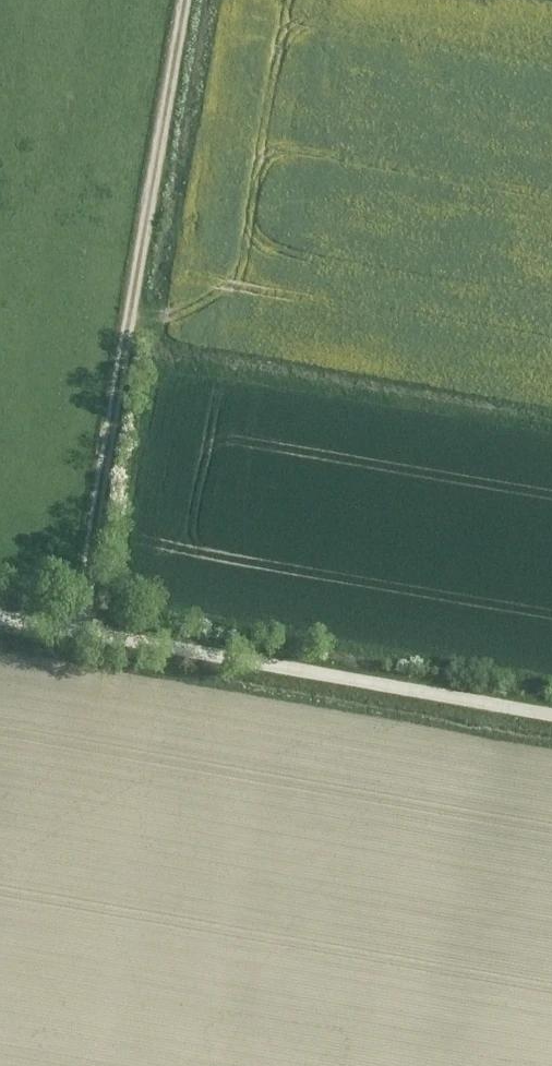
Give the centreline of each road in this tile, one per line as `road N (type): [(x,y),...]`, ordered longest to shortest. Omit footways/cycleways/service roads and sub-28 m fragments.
road 1 (track): [(77,629),(192,0)]
road 2 (unclassified): [(551,717),(0,615)]

